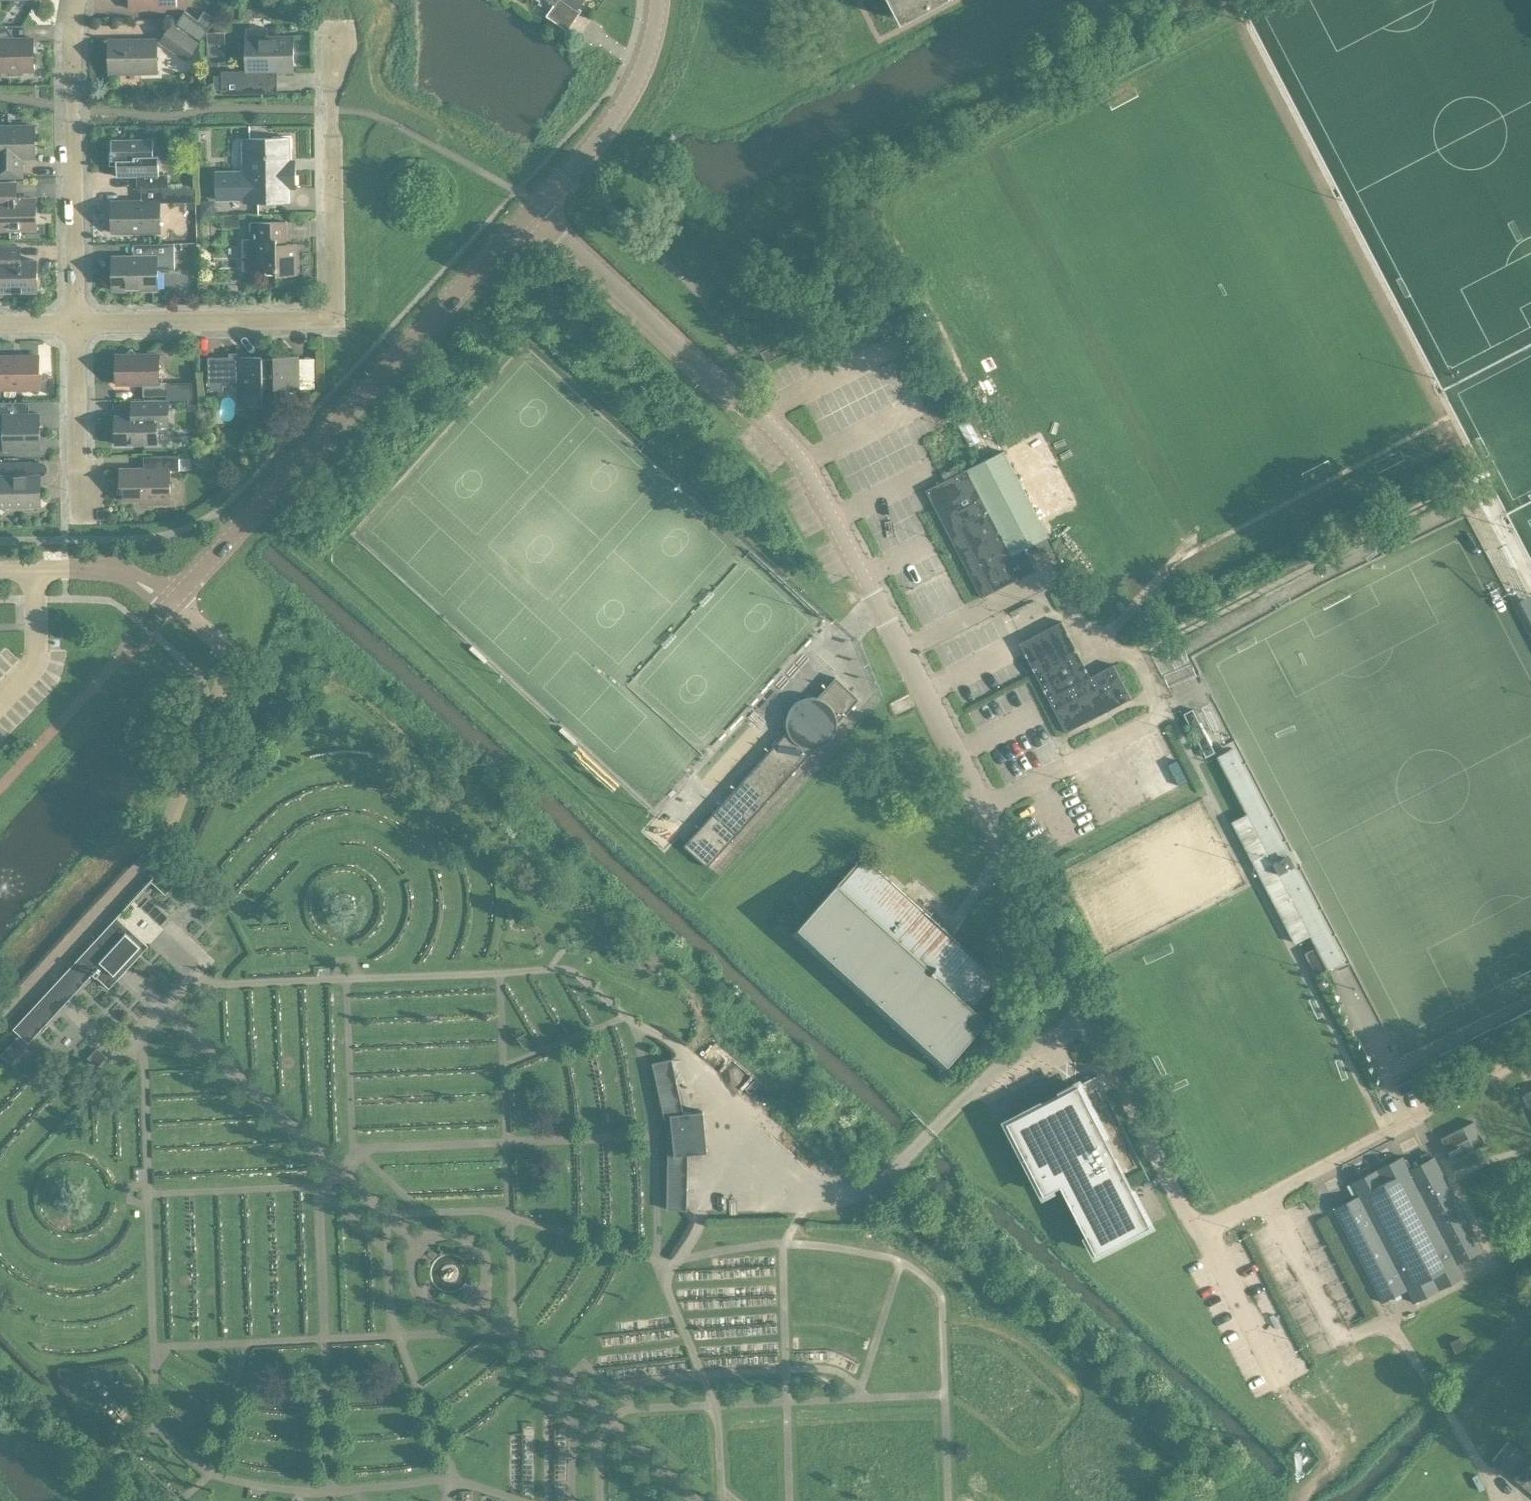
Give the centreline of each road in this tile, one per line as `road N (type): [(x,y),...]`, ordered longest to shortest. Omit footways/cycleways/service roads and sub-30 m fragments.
road 1 (residential): [(1412,1122),(1198,1232),(804,463),(759,414),(533,210)]
road 2 (tertiary): [(173,601),(533,210)]
road 3 (residential): [(82,324),(317,322),(330,313),(337,37)]
road 4 (residential): [(0,1020),(158,848),(178,802),(229,654),(173,601)]
road 5 (residential): [(82,324),(78,0)]
road 6 (tertiary): [(533,210),(625,109),(646,63),(658,0)]
road 7 (residential): [(85,502),(82,324)]
road 8 (tertiary): [(33,568),(112,569),(173,601)]
road 9 (residential): [(33,568),(35,658),(0,703)]

